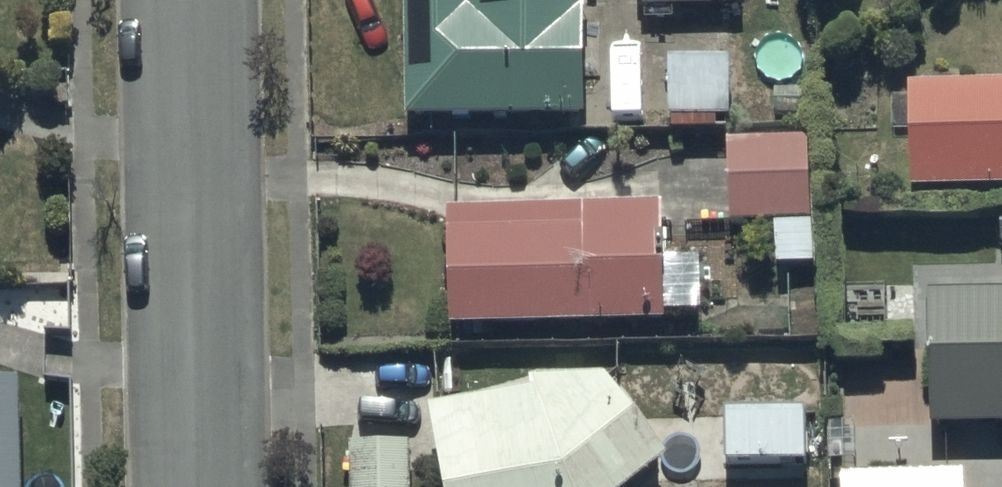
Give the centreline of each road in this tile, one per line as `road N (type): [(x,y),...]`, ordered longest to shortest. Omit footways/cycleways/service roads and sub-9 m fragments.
road 1 (residential): [(190,486),(182,0)]

